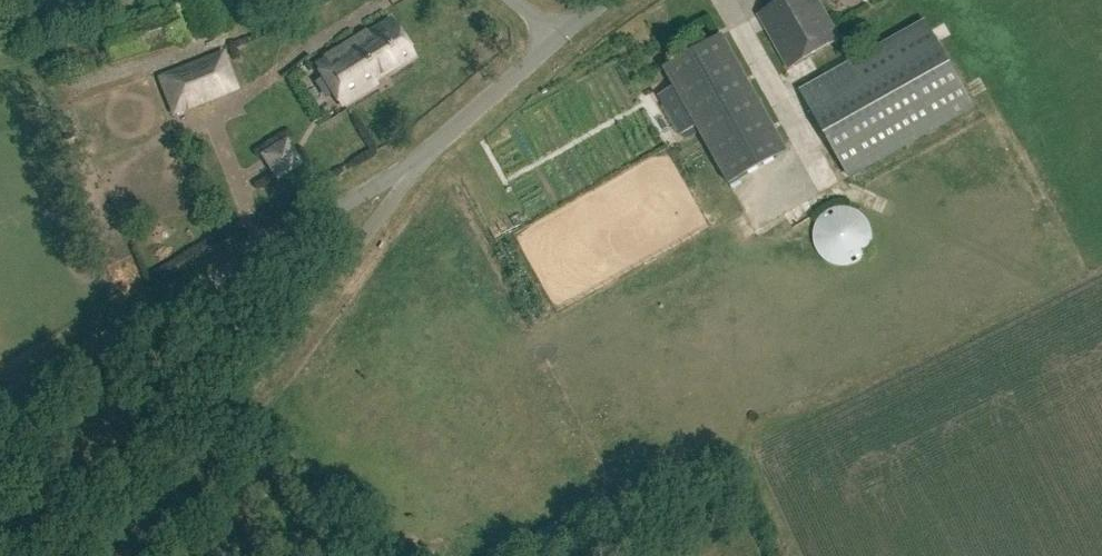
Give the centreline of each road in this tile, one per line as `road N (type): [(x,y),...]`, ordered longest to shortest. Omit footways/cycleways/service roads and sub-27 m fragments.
road 1 (unclassified): [(114,555),(410,164)]
road 2 (unclassified): [(0,399),(410,164)]
road 3 (unclassified): [(410,164),(497,91),(553,29)]

